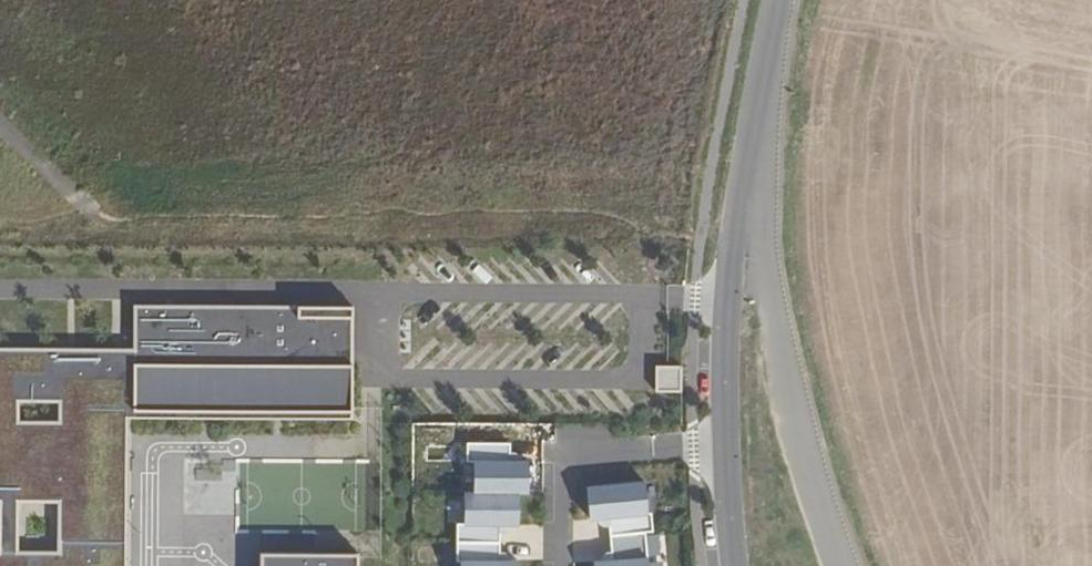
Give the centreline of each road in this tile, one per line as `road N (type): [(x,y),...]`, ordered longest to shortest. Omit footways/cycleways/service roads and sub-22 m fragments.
road 1 (unclassified): [(773,53),(774,233),(791,356),(848,565)]
road 2 (unclassified): [(773,53),(733,213),(721,354),(730,565)]

